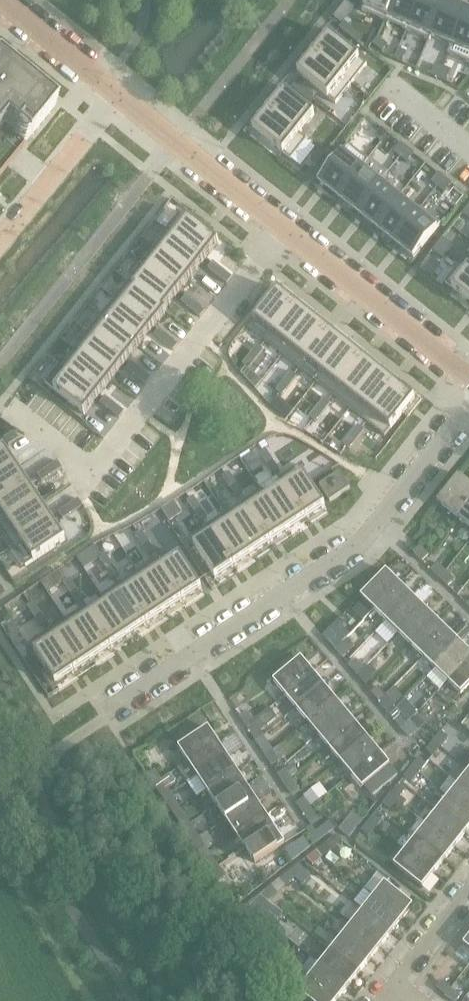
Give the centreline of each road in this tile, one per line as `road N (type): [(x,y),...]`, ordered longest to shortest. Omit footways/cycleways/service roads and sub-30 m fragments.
road 1 (residential): [(468,410),(357,546),(108,710)]
road 2 (residential): [(288,229),(93,480),(14,412)]
road 3 (residential): [(468,374),(288,229)]
road 4 (residential): [(288,229),(120,95)]
road 5 (residential): [(120,95),(0,242)]
road 6 (residential): [(120,95),(2,0)]
road 7 (residential): [(386,1000),(468,890)]

